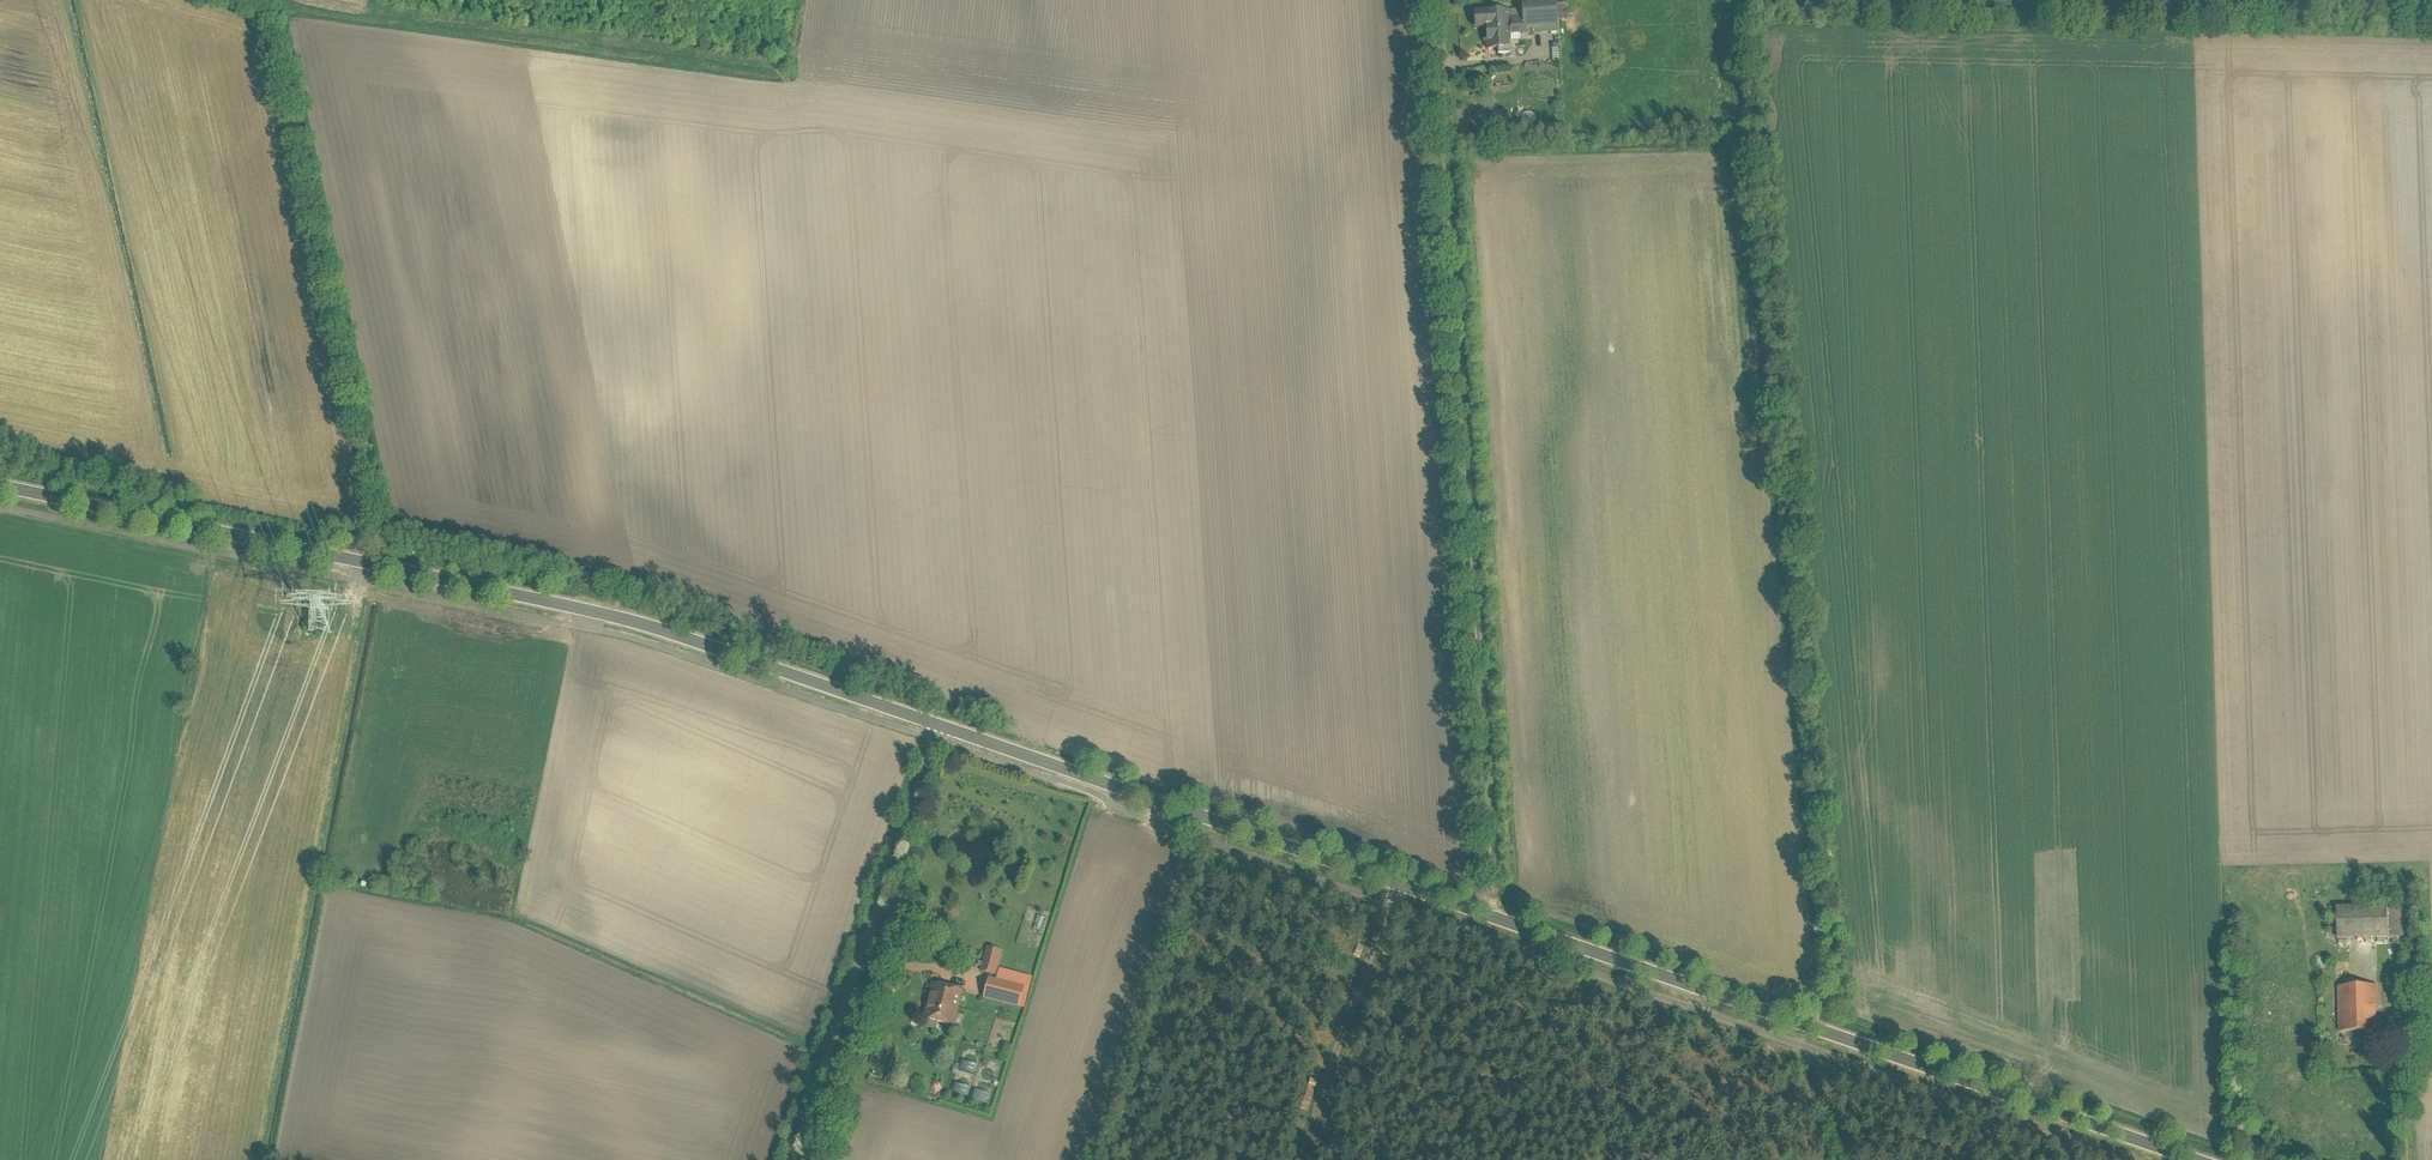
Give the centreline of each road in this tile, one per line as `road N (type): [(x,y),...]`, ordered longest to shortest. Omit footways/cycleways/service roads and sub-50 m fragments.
road 1 (tertiary): [(941,726),(2216,1159)]
road 2 (tertiary): [(0,483),(666,622),(941,726)]
road 3 (unclassified): [(941,726),(793,1159)]

